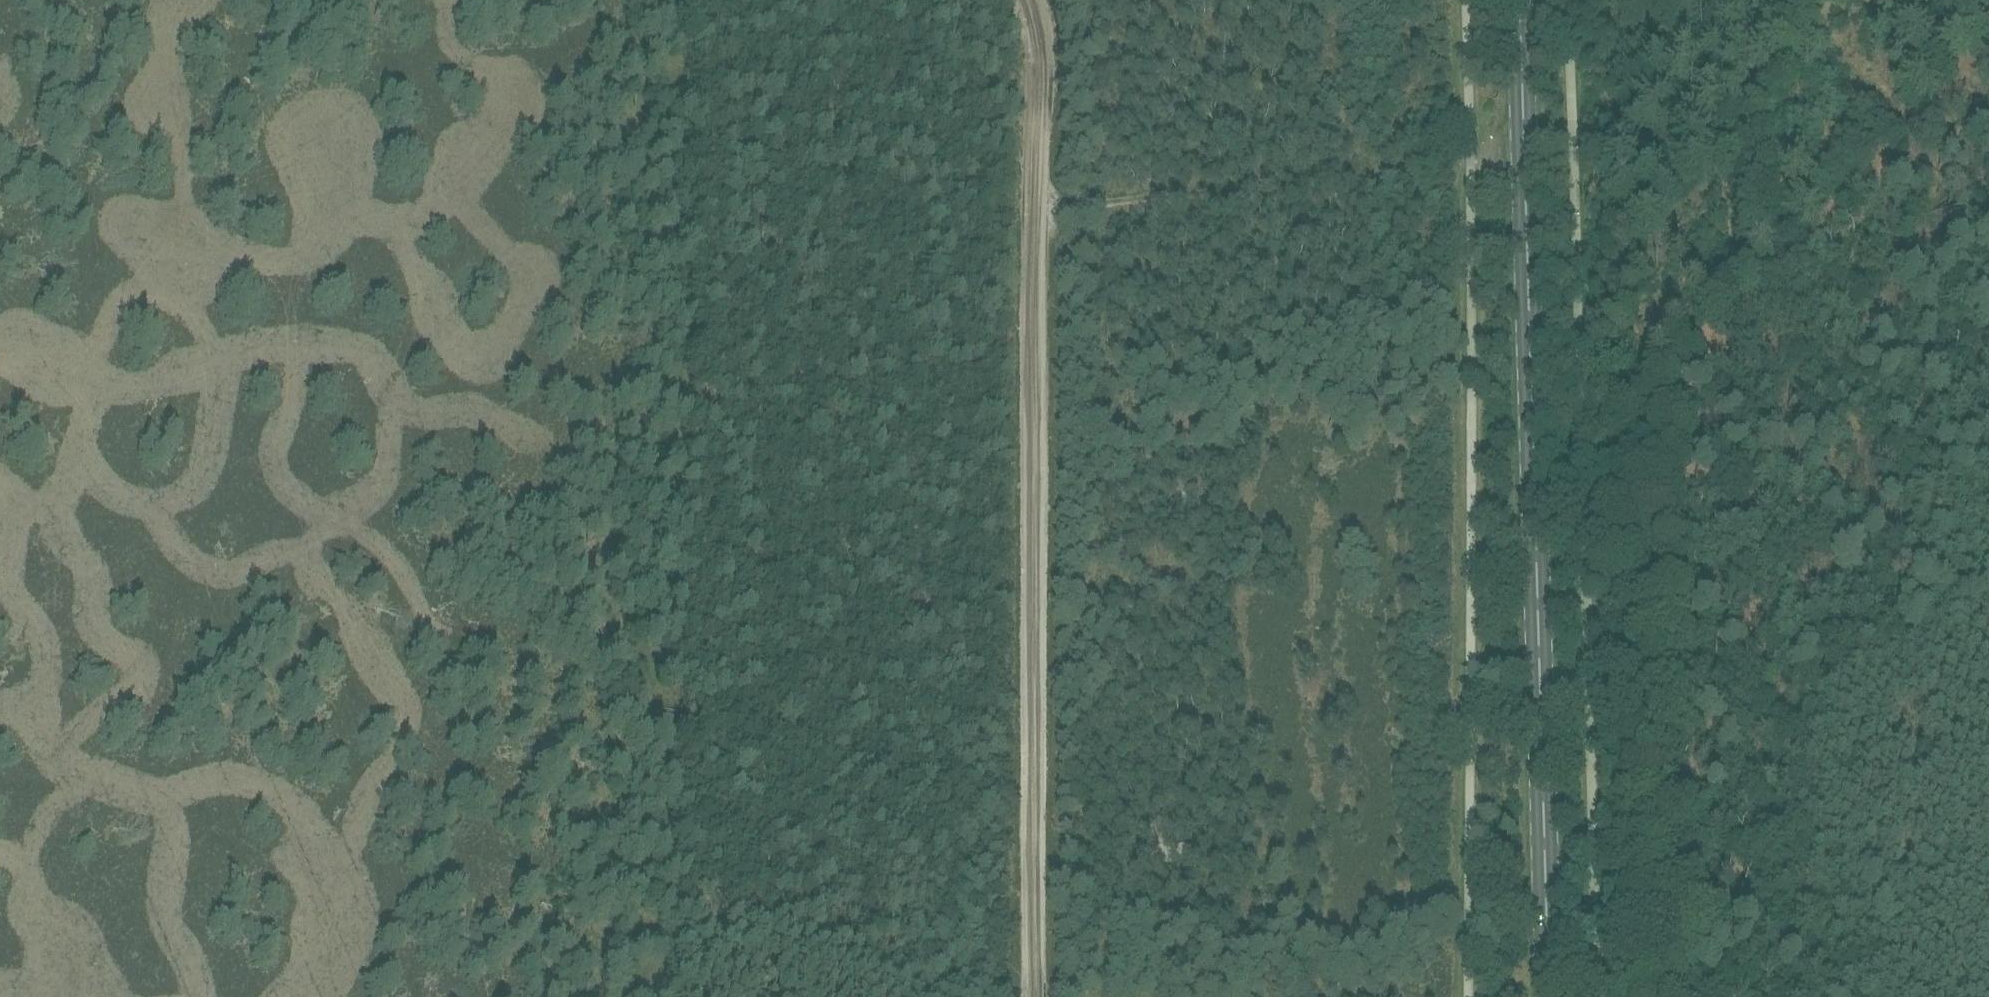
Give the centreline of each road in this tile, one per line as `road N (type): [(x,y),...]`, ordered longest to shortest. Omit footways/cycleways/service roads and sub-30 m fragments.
road 1 (secondary): [(1550,996),(1521,0)]

